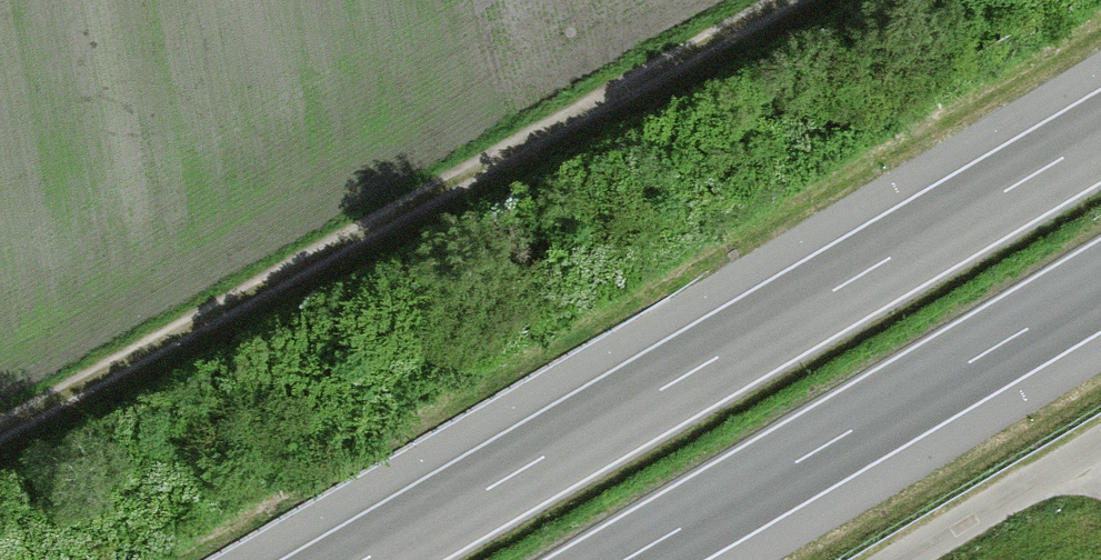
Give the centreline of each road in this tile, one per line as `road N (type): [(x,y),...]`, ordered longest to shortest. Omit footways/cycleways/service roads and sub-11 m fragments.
road 1 (track): [(798,0),(0,431)]
road 2 (motorway): [(1100,135),(364,559)]
road 3 (motorway): [(625,559),(1100,285)]
road 4 (unclassified): [(899,559),(1100,443)]

